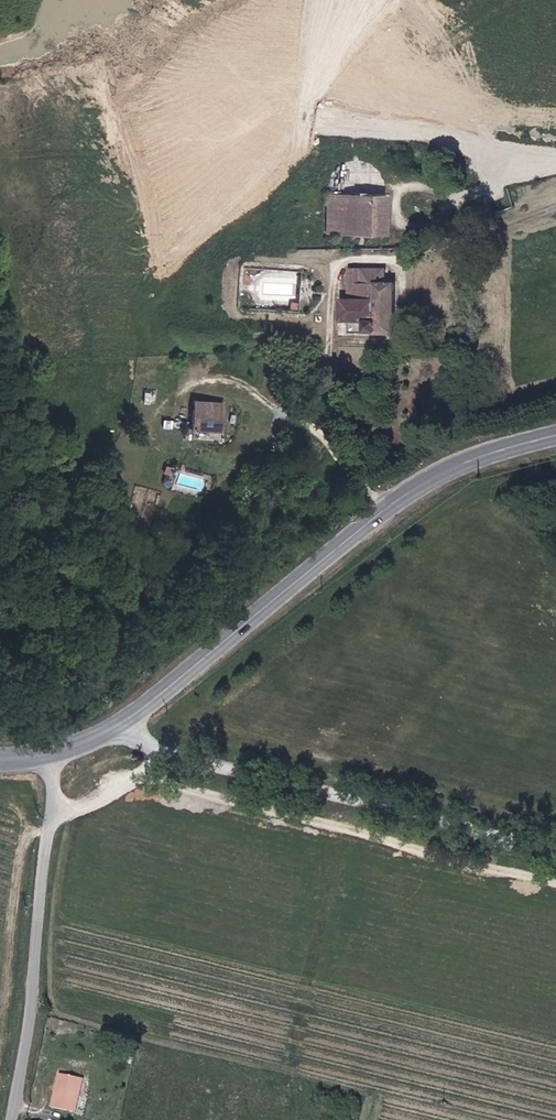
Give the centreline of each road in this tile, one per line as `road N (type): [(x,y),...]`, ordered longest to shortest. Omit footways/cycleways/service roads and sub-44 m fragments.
road 1 (primary): [(54,756),(157,702),(430,480),(555,436)]
road 2 (track): [(125,724),(148,746),(555,848)]
road 3 (unclassified): [(15,1119),(37,1005),(54,756)]
road 4 (track): [(329,332),(327,432),(344,462),(392,507)]
road 5 (track): [(555,209),(409,256)]
road 6 (track): [(53,826),(177,753)]

